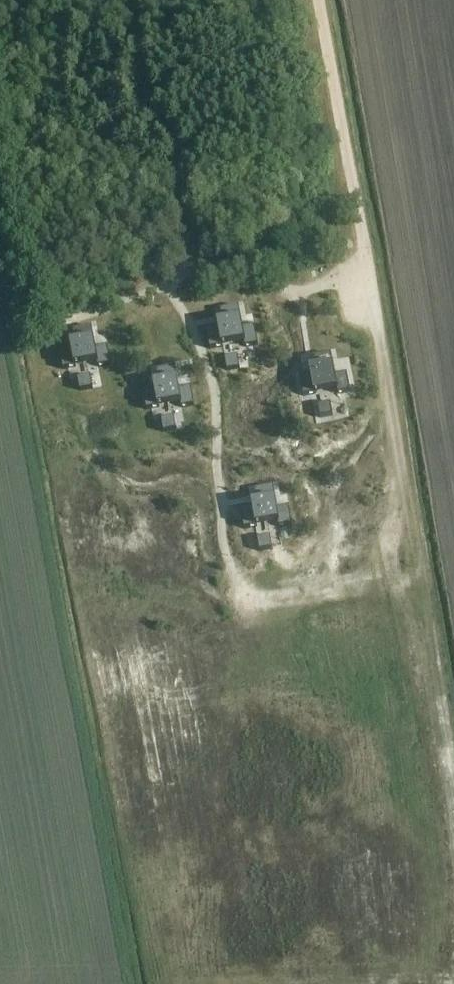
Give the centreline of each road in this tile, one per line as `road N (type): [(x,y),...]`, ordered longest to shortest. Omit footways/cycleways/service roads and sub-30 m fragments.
road 1 (track): [(420,570),(453,773)]

